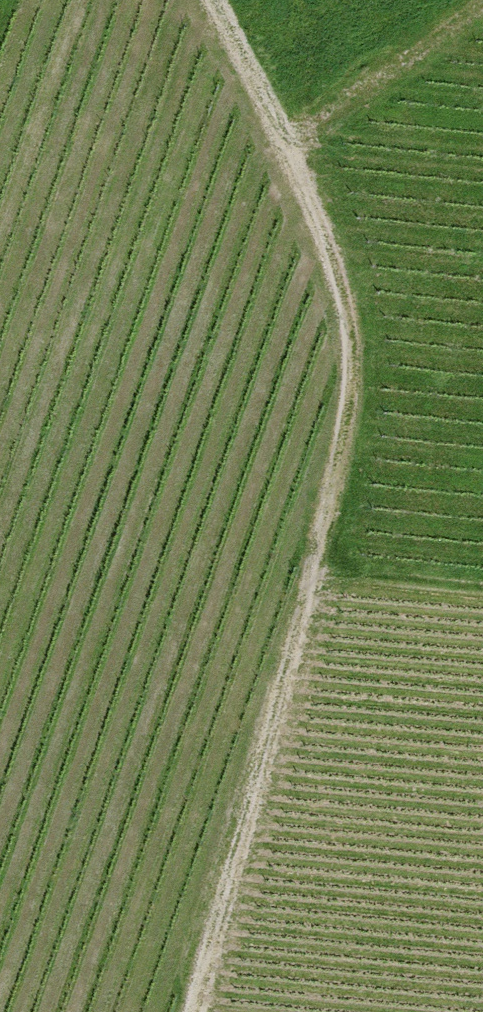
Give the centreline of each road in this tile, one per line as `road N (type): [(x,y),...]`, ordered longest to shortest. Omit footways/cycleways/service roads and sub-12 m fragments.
road 1 (track): [(196,1011),(343,457),(355,364),(334,257),(217,0)]
road 2 (track): [(284,139),(478,0)]
road 3 (track): [(314,572),(482,586)]

